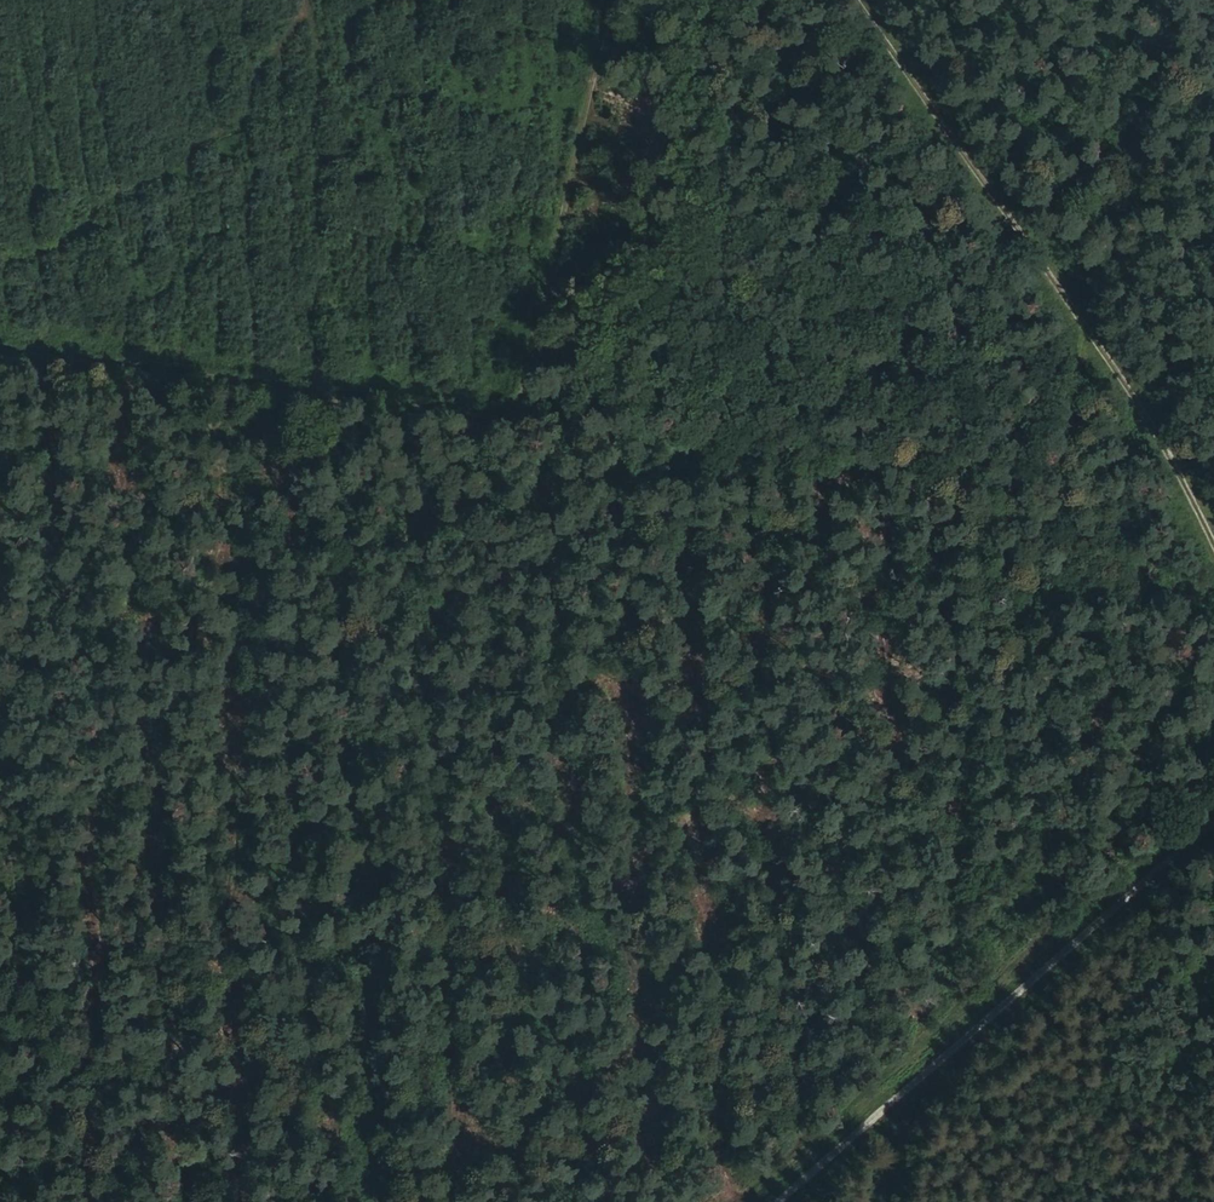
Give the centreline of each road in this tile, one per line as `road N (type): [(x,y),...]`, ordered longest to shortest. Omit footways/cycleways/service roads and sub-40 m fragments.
road 1 (track): [(856,0),(1091,336),(1213,538)]
road 2 (track): [(1213,817),(775,1201)]
road 3 (track): [(511,403),(613,0)]

